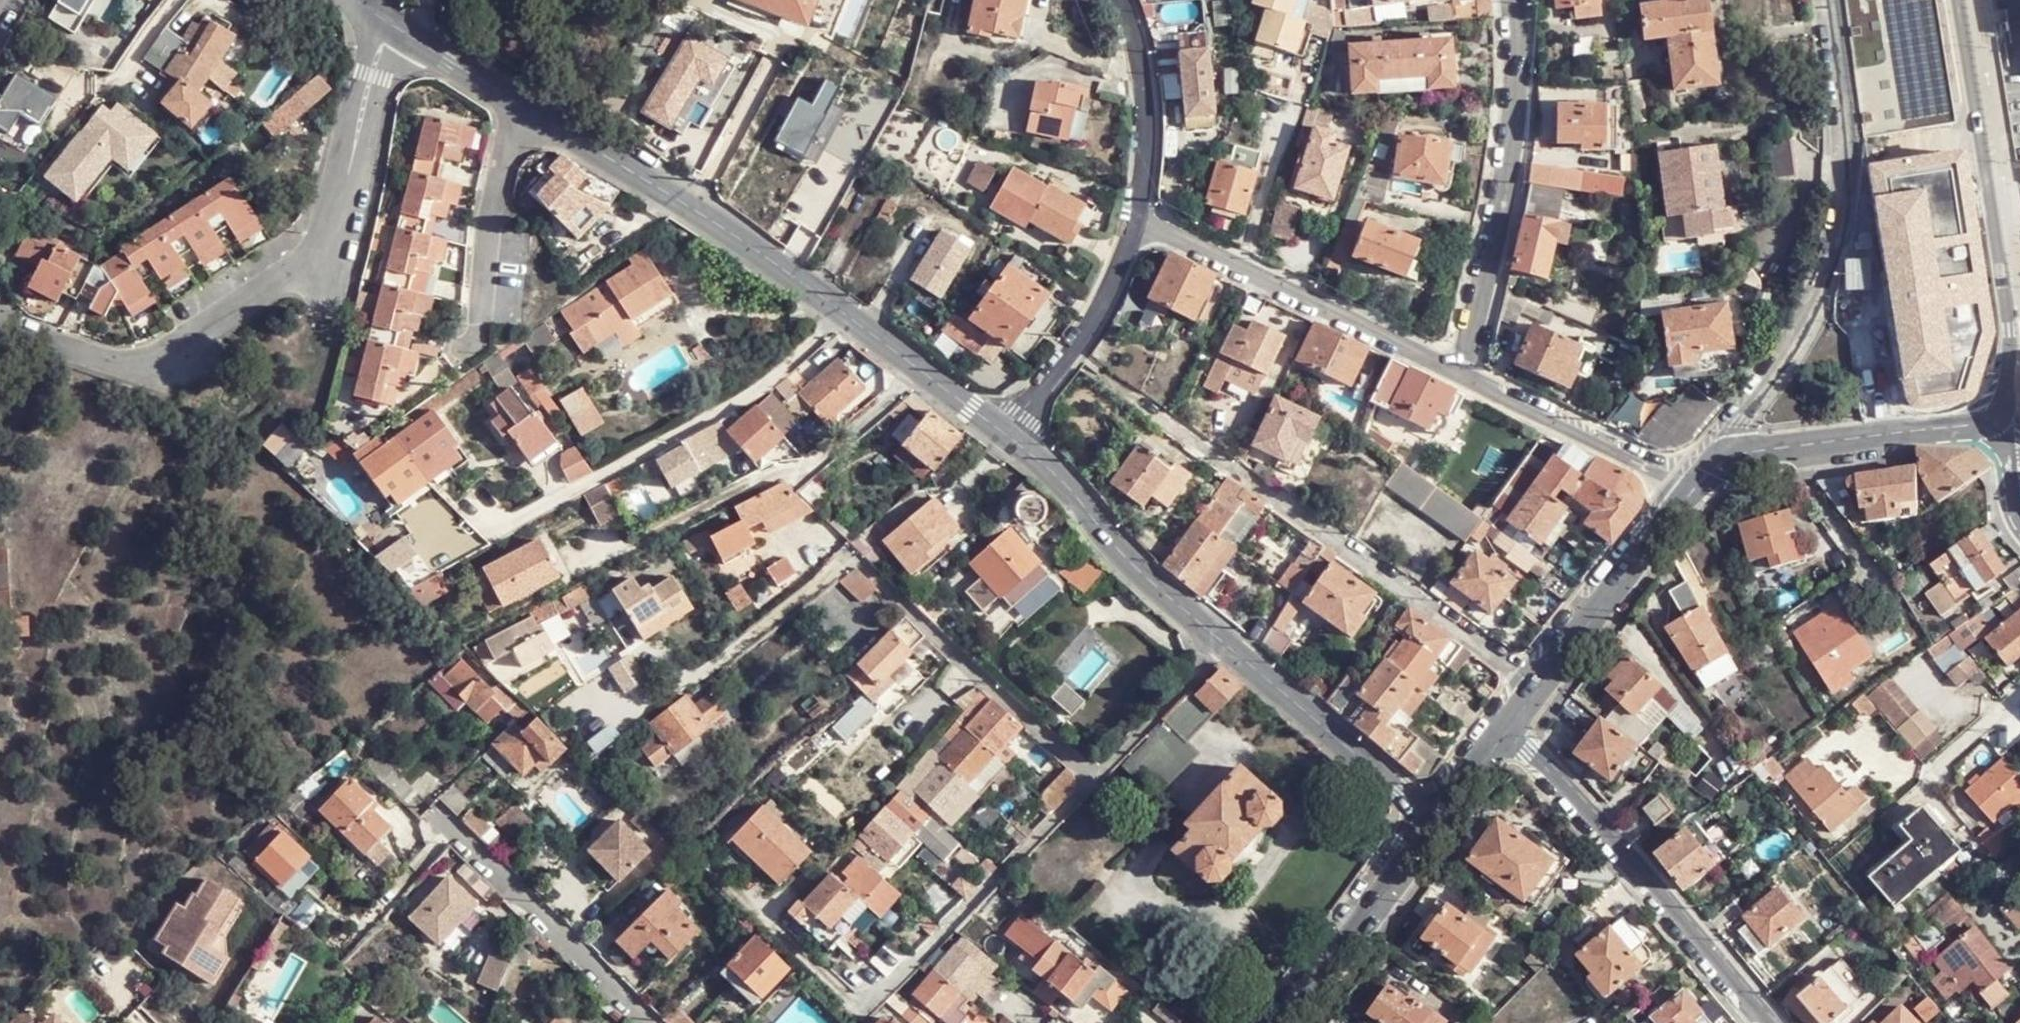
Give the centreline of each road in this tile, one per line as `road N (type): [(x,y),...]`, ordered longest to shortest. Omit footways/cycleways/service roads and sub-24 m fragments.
road 1 (tertiary): [(1014,436),(740,239),(372,14)]
road 2 (tertiary): [(1439,819),(1164,597),(1014,436)]
road 3 (residential): [(1071,359),(1539,688)]
road 4 (tertiary): [(1991,422),(2008,329),(1957,0)]
road 5 (residential): [(1502,737),(1530,756),(1762,1022)]
road 6 (residential): [(1510,0),(1509,156),(1461,371)]
road 7 (residential): [(1136,224),(1461,371)]
road 8 (residential): [(651,1022),(441,817)]
road 9 (residential): [(1461,371),(1698,484)]
road 10 (tertiary): [(1698,484),(1539,688)]
road 11 (residential): [(1439,819),(1285,1022)]
road 12 (tertiary): [(1829,0),(1845,117),(1847,249)]
road 13 (tertiary): [(1847,249),(1735,433),(1739,454)]
road 14 (residential): [(1123,0),(1140,72),(1136,224)]
road 15 (tertiary): [(1847,249),(1857,263),(1880,433)]
road 16 (residential): [(1136,224),(1112,289),(1071,359)]
road 17 (tertiary): [(1880,433),(1739,454)]
road 18 (residential): [(2019,693),(1950,751),(1931,782)]

